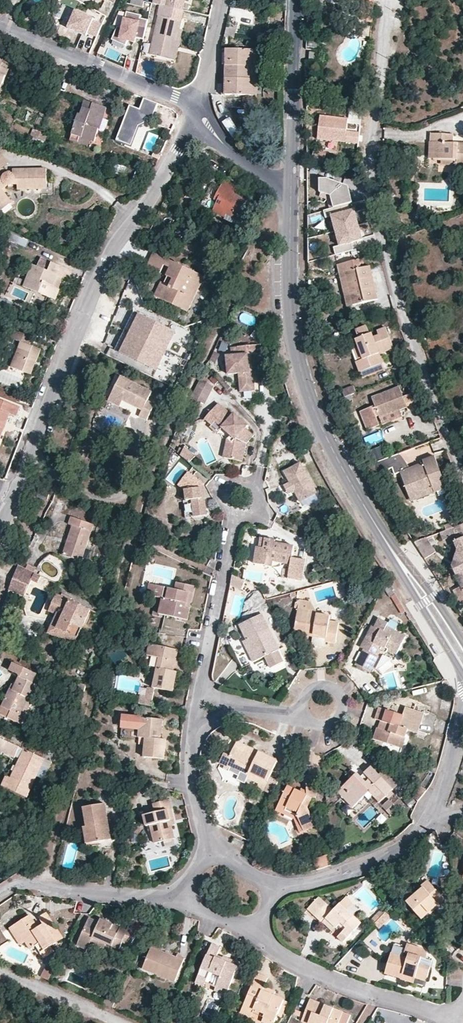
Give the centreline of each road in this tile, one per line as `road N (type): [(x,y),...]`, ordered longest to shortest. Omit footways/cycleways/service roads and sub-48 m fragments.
road 1 (residential): [(462,469),(403,311),(372,175),(387,0)]
road 2 (residential): [(10,497),(105,262),(204,121)]
road 3 (secondary): [(353,489),(299,375),(289,331),(288,193)]
road 4 (residential): [(251,933),(309,972),(448,1020)]
road 5 (residential): [(207,707),(202,675),(240,497)]
road 6 (secondary): [(353,489),(461,674)]
road 7 (residential): [(2,29),(200,104)]
road 8 (secondary): [(288,193),(299,0)]
road 9 (secondary): [(462,644),(353,489)]
road 10 (residential): [(0,894),(25,882),(176,903)]
road 11 (residential): [(419,832),(347,871),(275,885)]
road 12 (residential): [(219,852),(188,782),(207,707)]
road 13 (track): [(0,974),(117,1022)]
road 14 (residential): [(459,719),(440,799),(419,832)]

